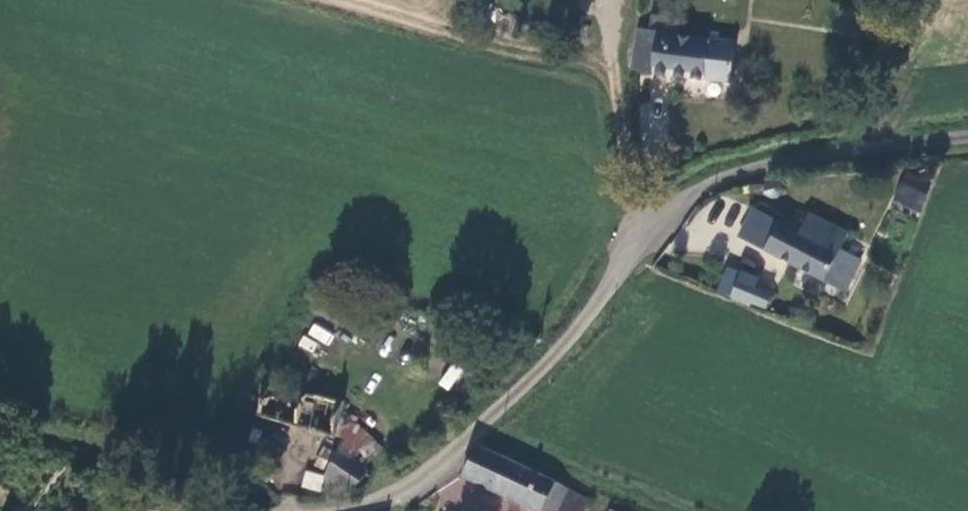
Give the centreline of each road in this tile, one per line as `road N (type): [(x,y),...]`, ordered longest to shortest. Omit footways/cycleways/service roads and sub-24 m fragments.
road 1 (unclassified): [(339,510),(440,468),(583,320),(653,225),(684,197),(737,172),(814,154),(967,136)]

